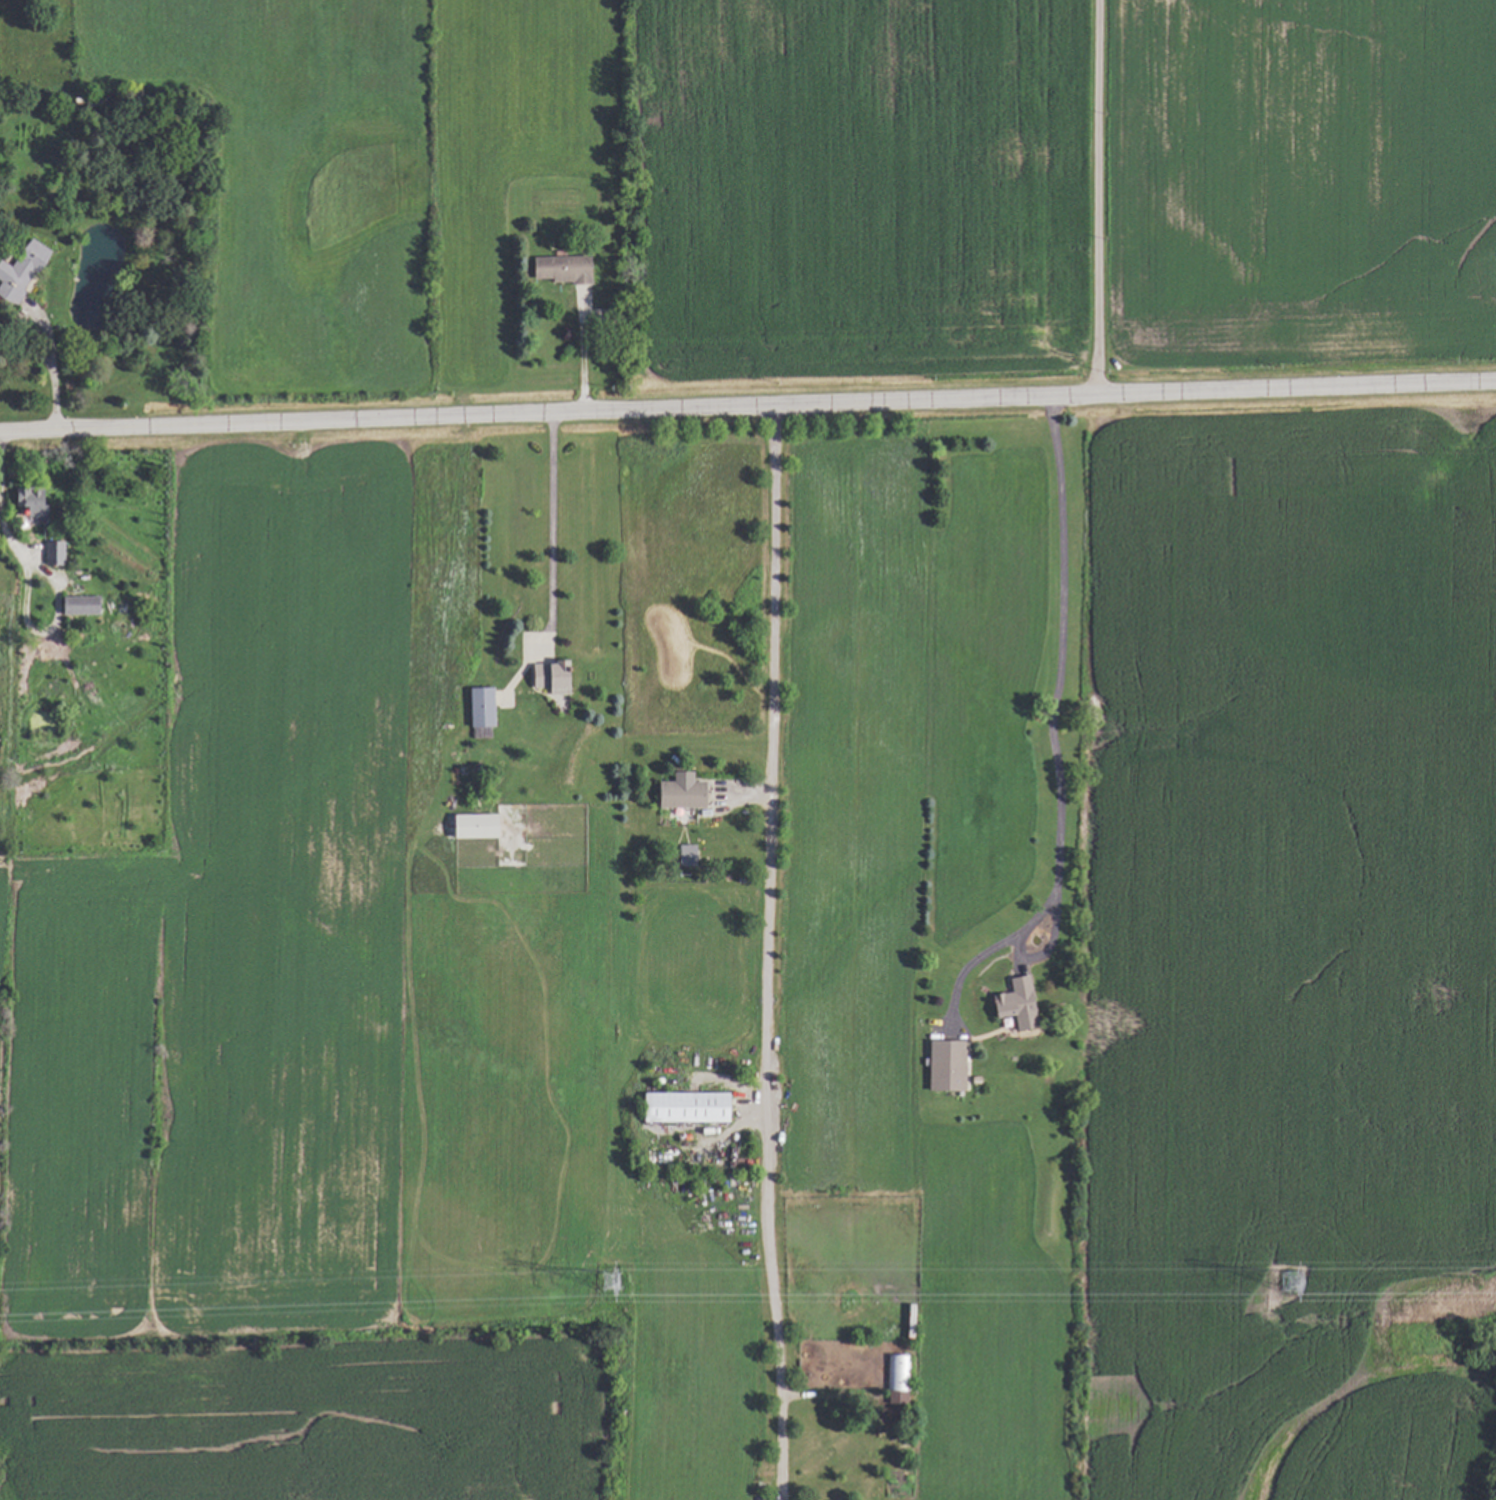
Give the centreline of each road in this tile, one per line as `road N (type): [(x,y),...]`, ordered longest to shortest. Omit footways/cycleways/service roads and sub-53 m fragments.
road 1 (tertiary): [(1495,382),(0,434)]

